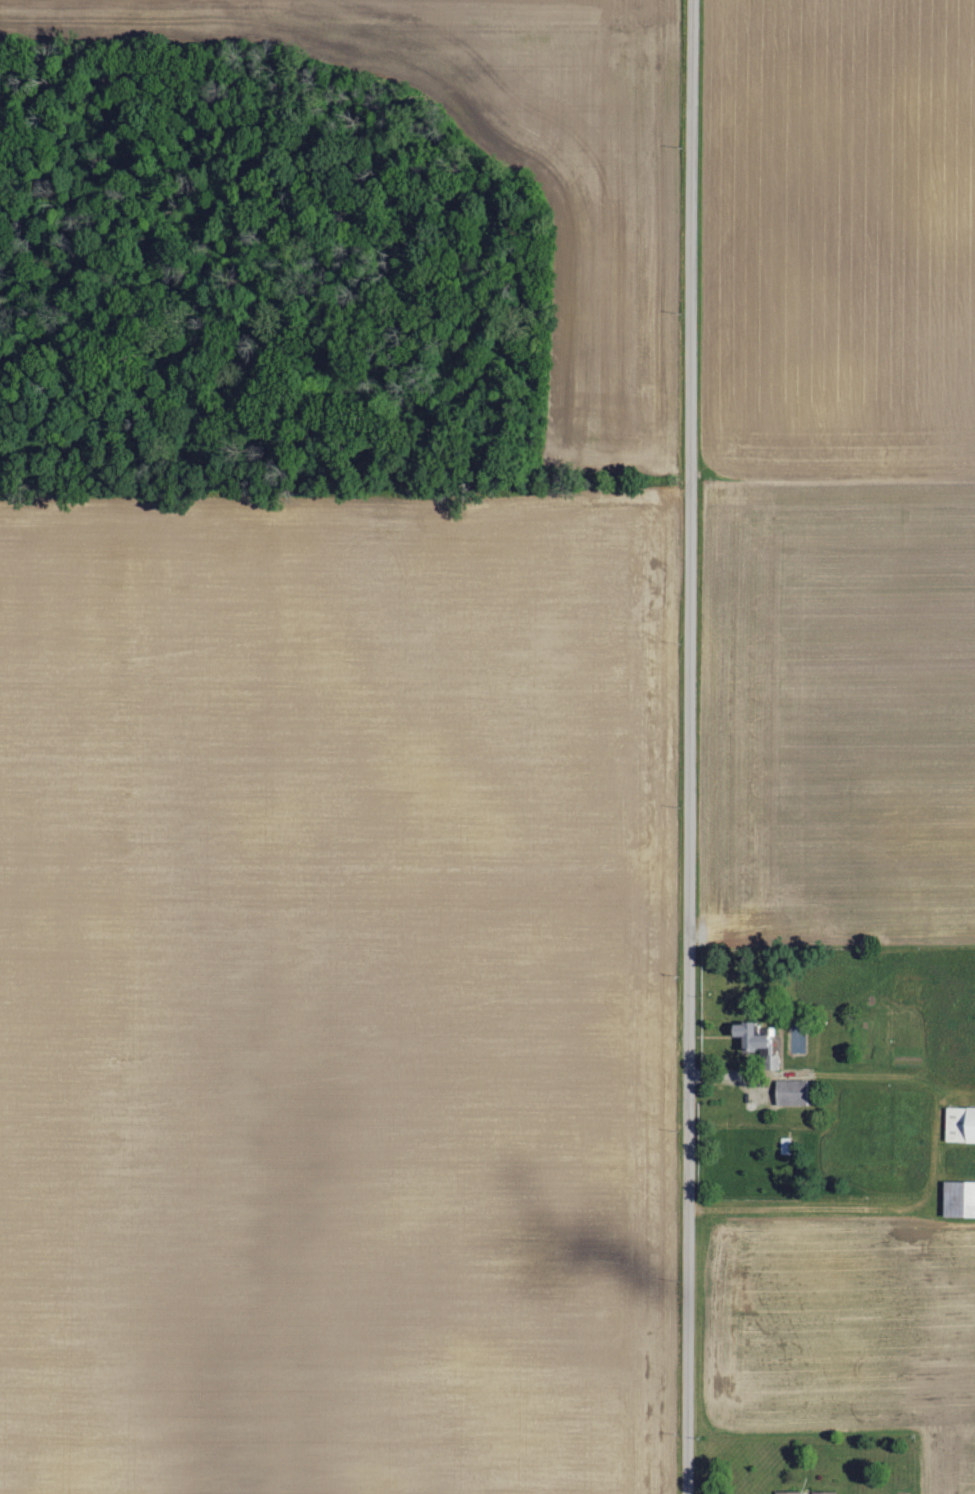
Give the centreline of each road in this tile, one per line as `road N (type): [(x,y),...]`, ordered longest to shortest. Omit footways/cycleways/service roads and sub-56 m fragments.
road 1 (residential): [(692,1493),(697,0)]

